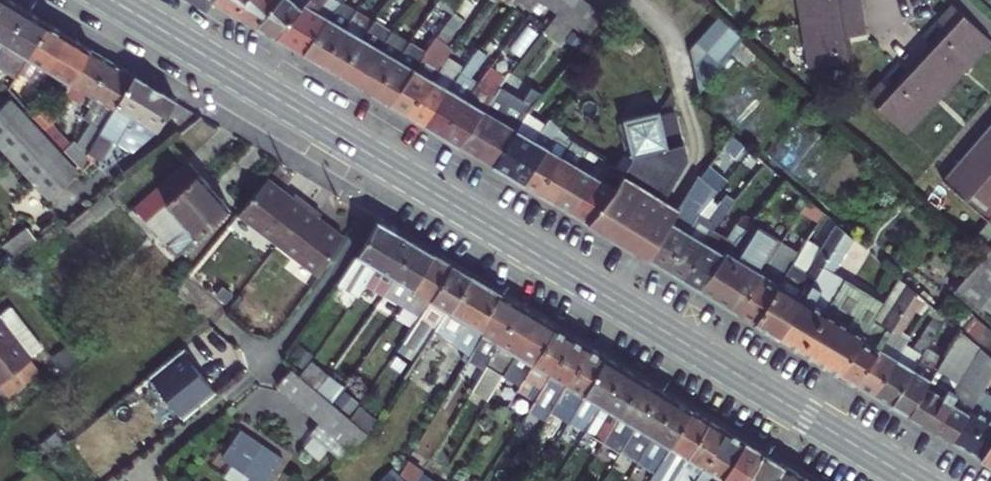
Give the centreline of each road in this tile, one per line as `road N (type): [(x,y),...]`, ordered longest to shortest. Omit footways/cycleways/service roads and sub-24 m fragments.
road 1 (secondary): [(915,480),(112,0)]

